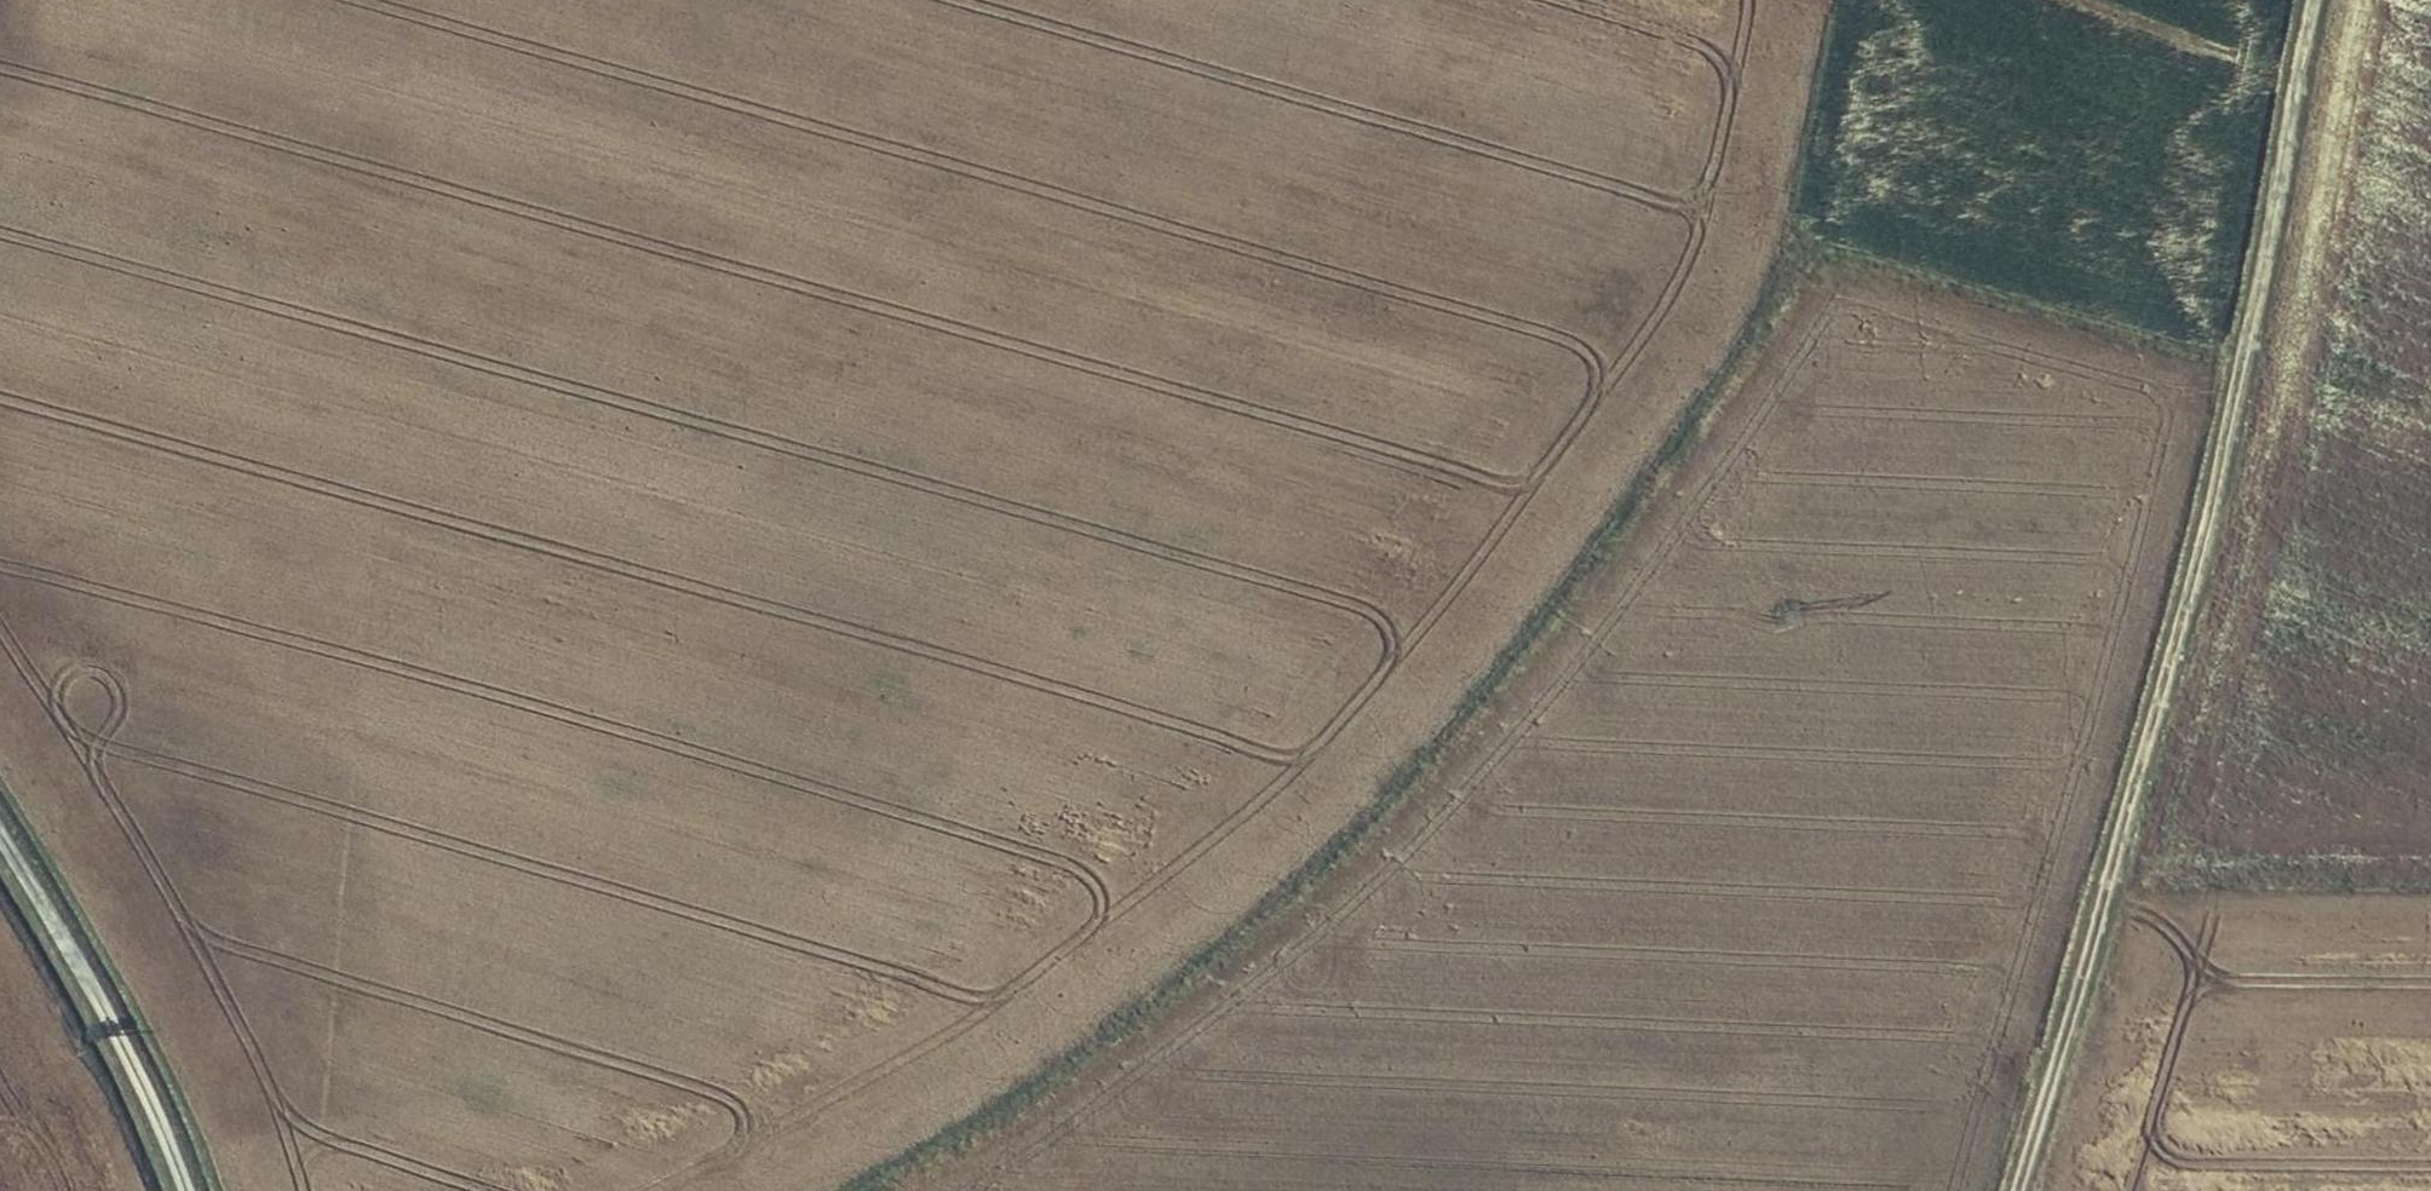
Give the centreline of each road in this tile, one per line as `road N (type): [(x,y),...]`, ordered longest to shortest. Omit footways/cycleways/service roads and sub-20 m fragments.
road 1 (track): [(2008,1190),(2256,337),(2305,0)]
road 2 (track): [(202,1190),(158,1061),(0,826)]

